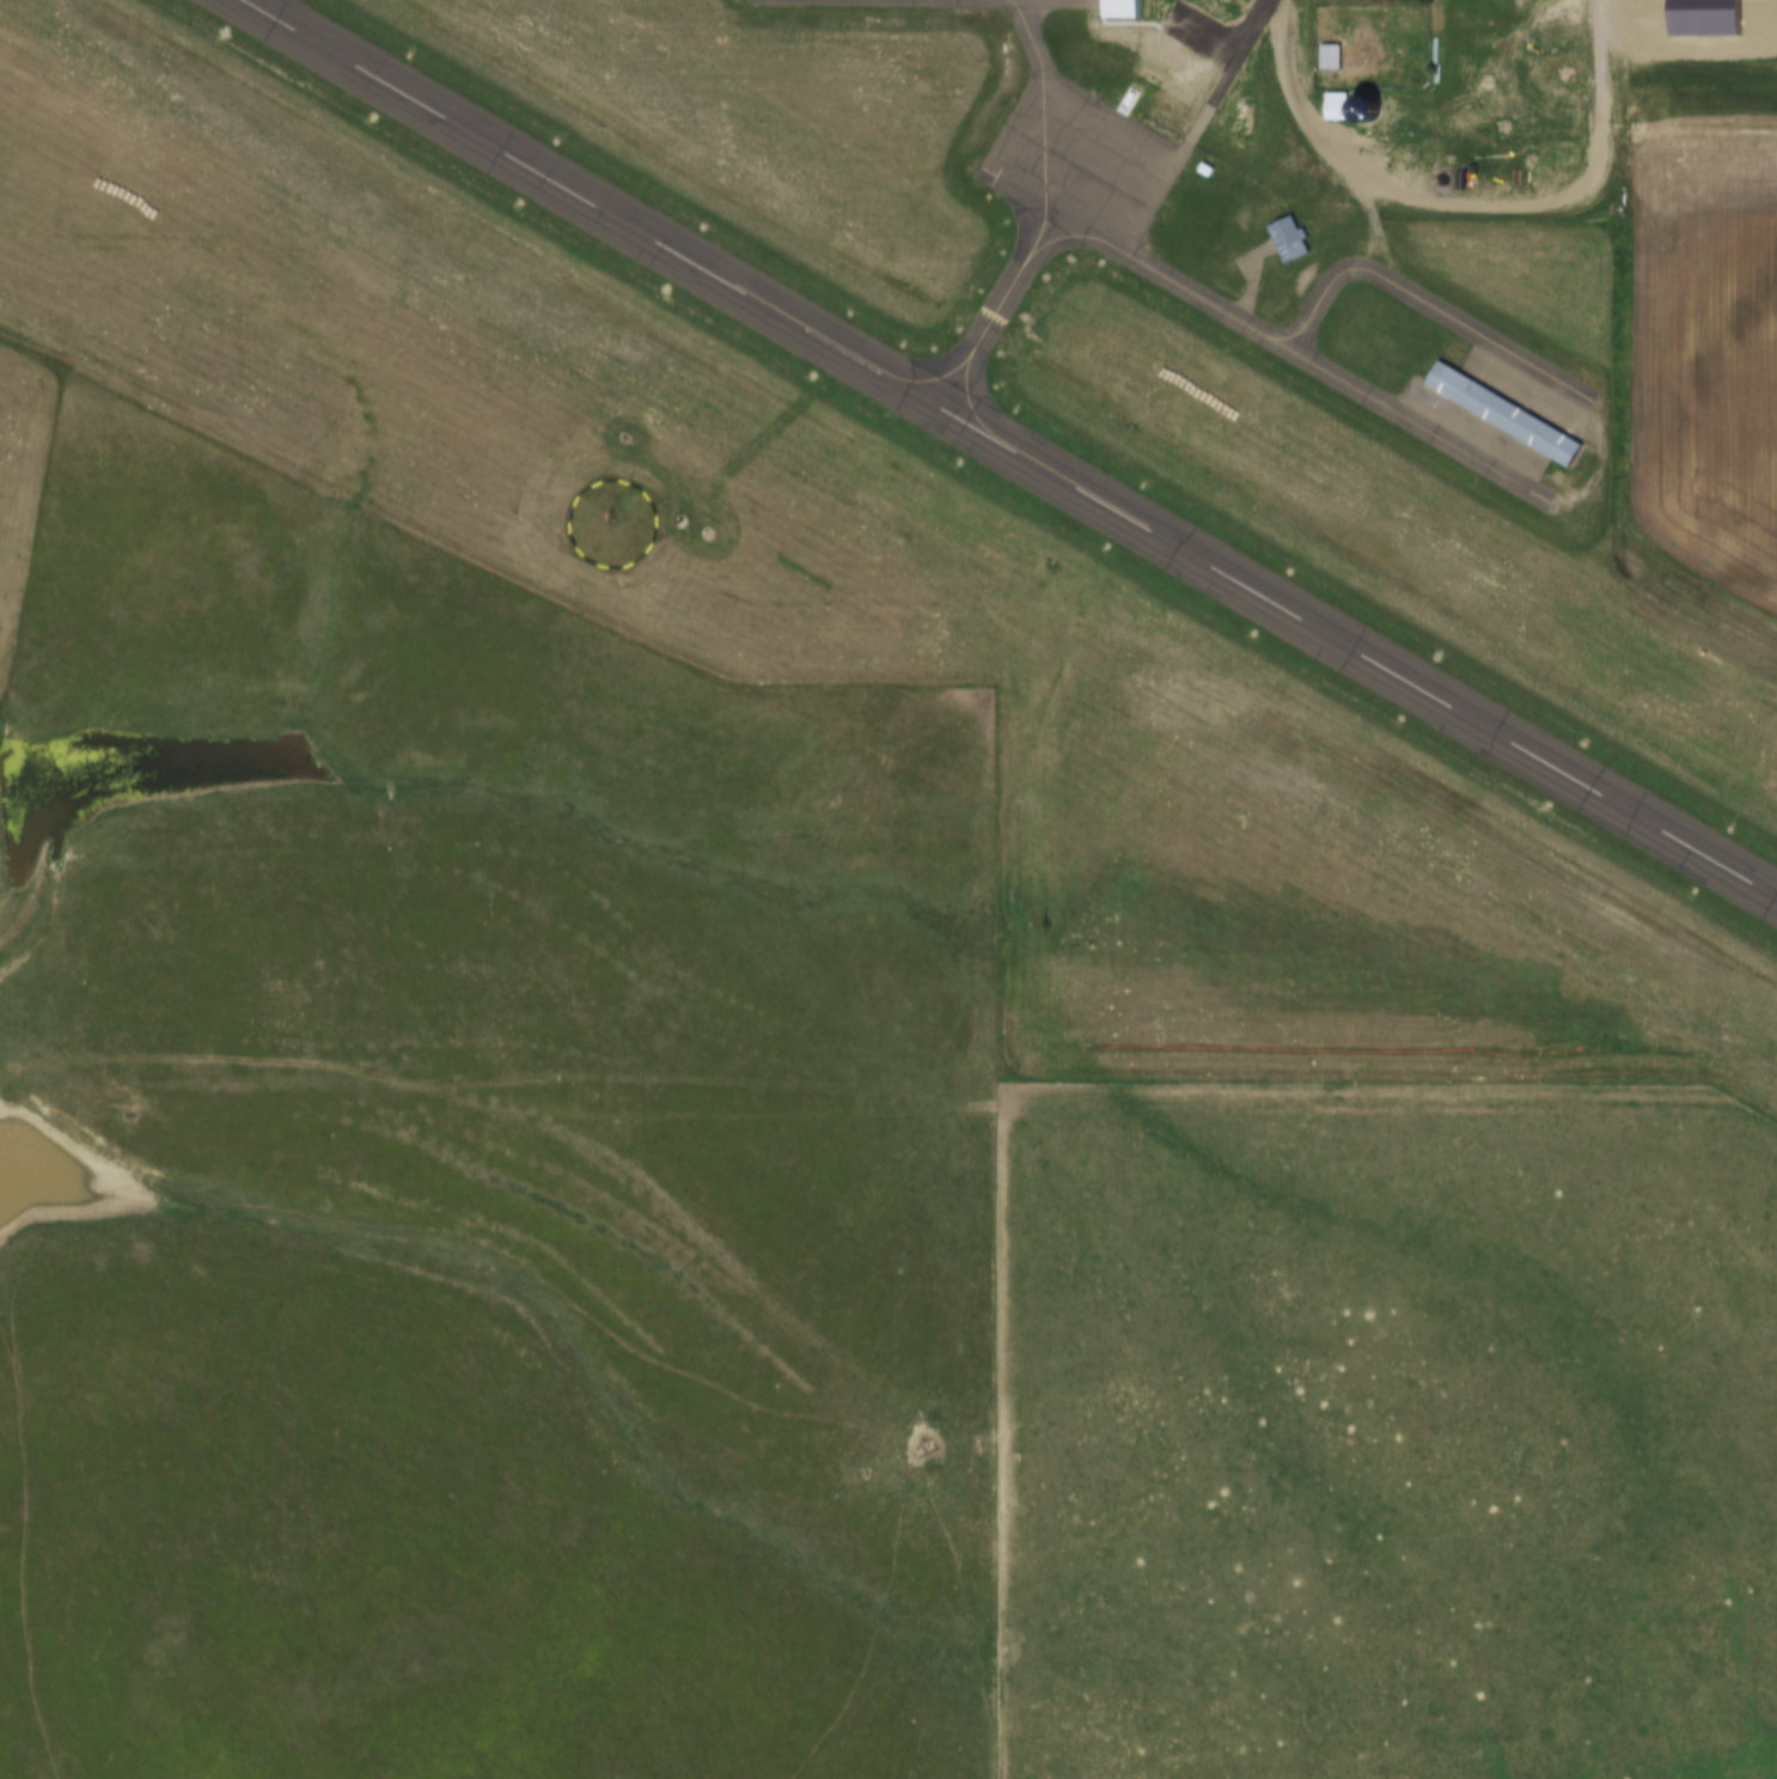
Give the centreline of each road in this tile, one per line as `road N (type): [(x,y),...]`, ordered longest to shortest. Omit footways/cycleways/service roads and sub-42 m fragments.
road 1 (residential): [(1281,0),(1300,100),(1364,182),(1422,201),(1532,206),(1582,196),(1610,169),(1605,0)]
road 2 (residential): [(1115,252),(1174,150),(1223,91),(1270,0)]

